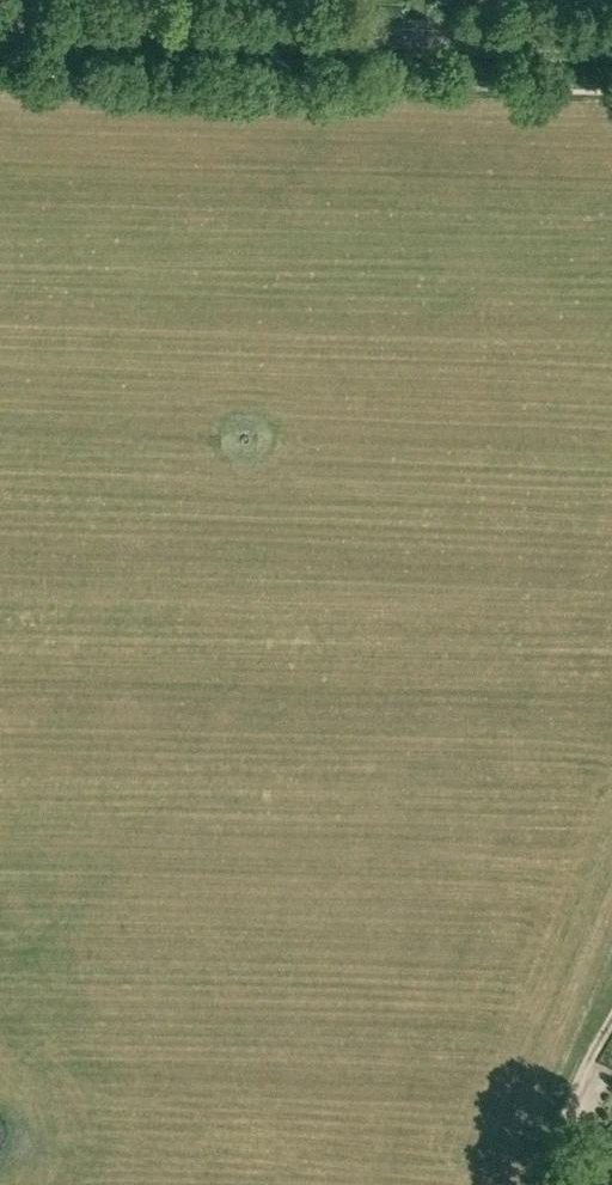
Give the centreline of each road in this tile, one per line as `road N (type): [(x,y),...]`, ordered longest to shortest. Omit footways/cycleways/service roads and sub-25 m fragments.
road 1 (tertiary): [(611,40),(0,24)]
road 2 (track): [(611,1023),(572,1100),(549,1184)]

